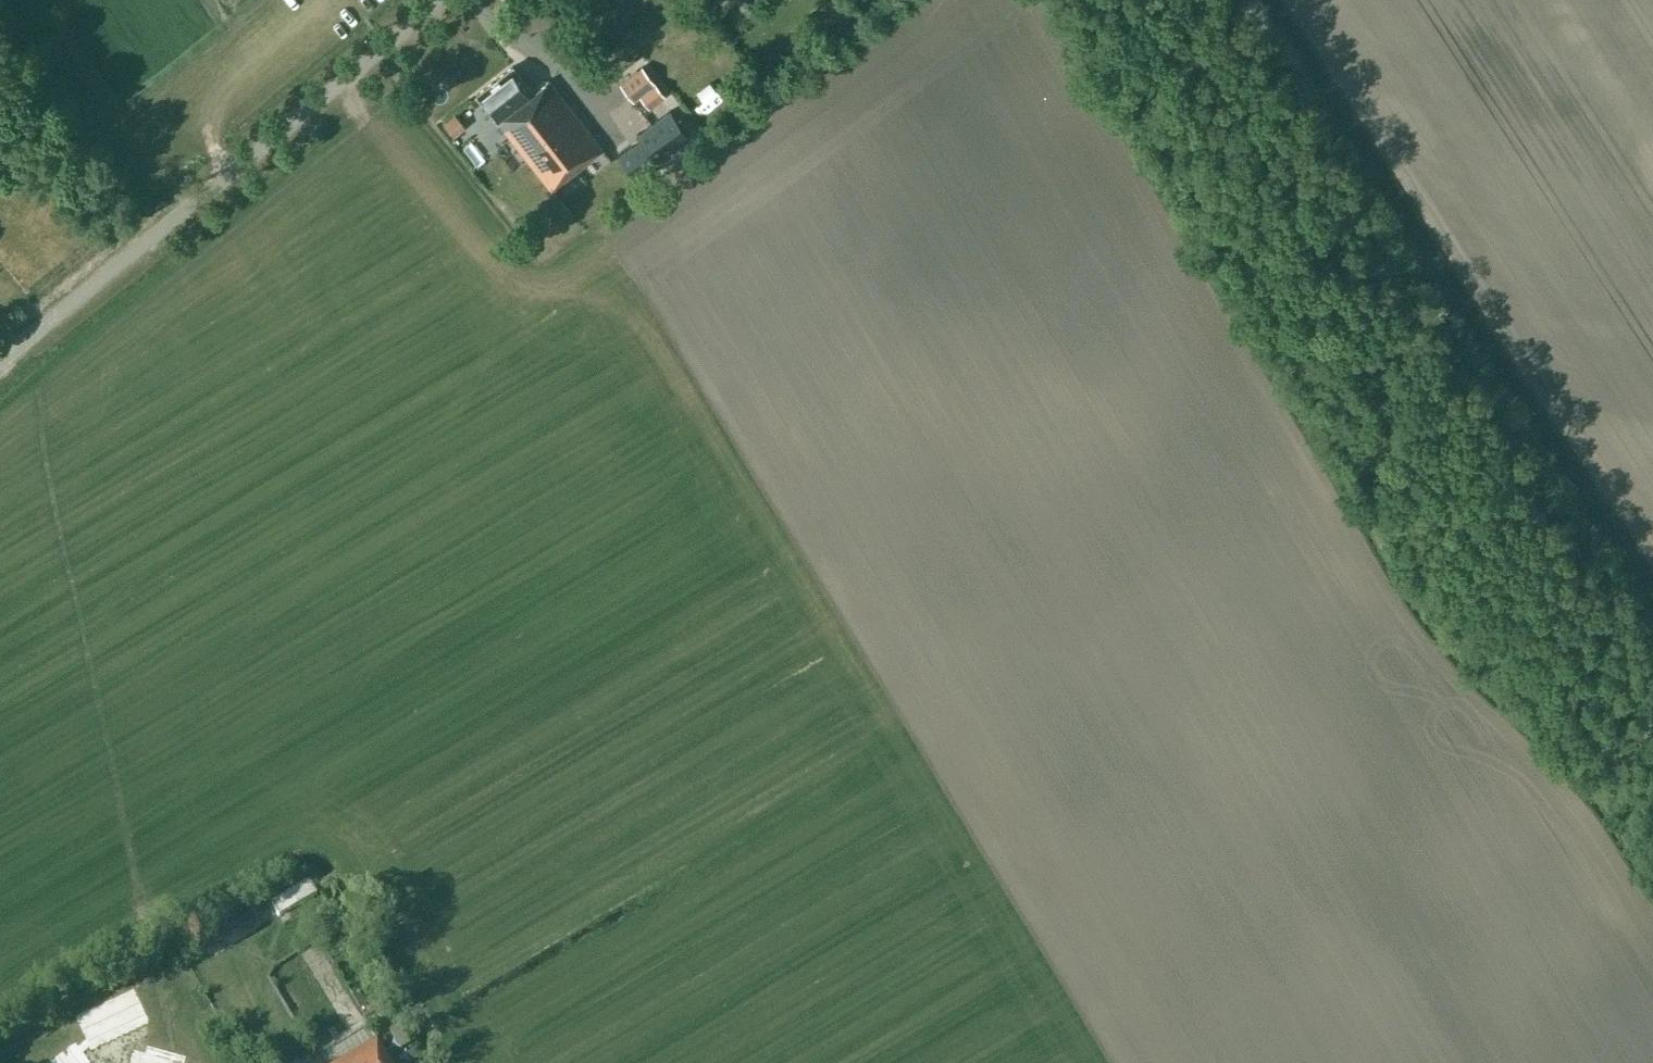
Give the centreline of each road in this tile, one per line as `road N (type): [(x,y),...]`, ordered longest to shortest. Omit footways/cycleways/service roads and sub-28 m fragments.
road 1 (unclassified): [(0,374),(446,0)]

